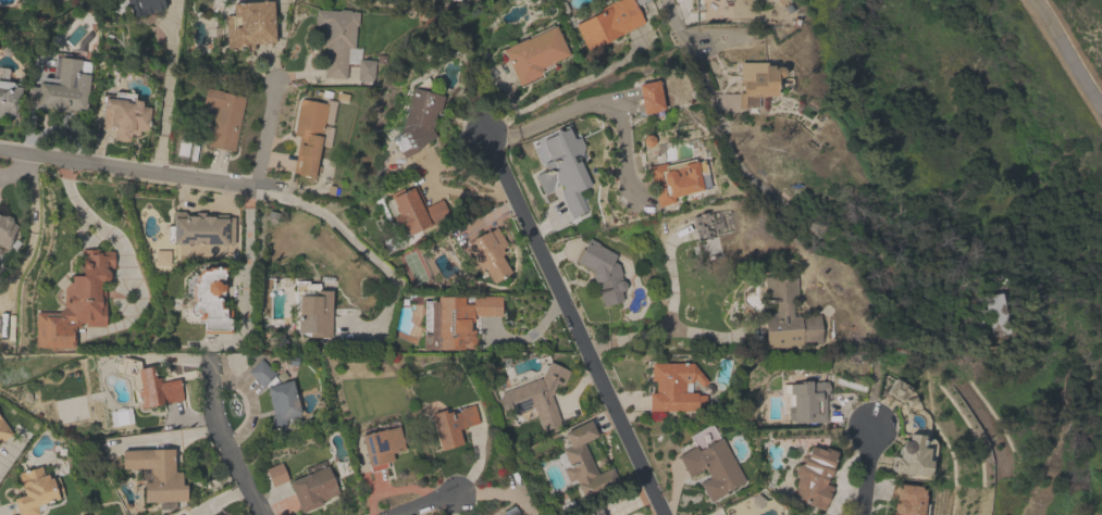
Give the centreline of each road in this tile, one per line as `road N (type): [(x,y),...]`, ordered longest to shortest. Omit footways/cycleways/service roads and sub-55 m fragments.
road 1 (residential): [(0,153),(244,186),(313,208),(394,277),(375,332),(350,332)]
road 2 (residential): [(482,131),(663,514)]
road 3 (residential): [(260,514),(216,427),(209,356)]
road 4 (residential): [(718,129),(666,0)]

